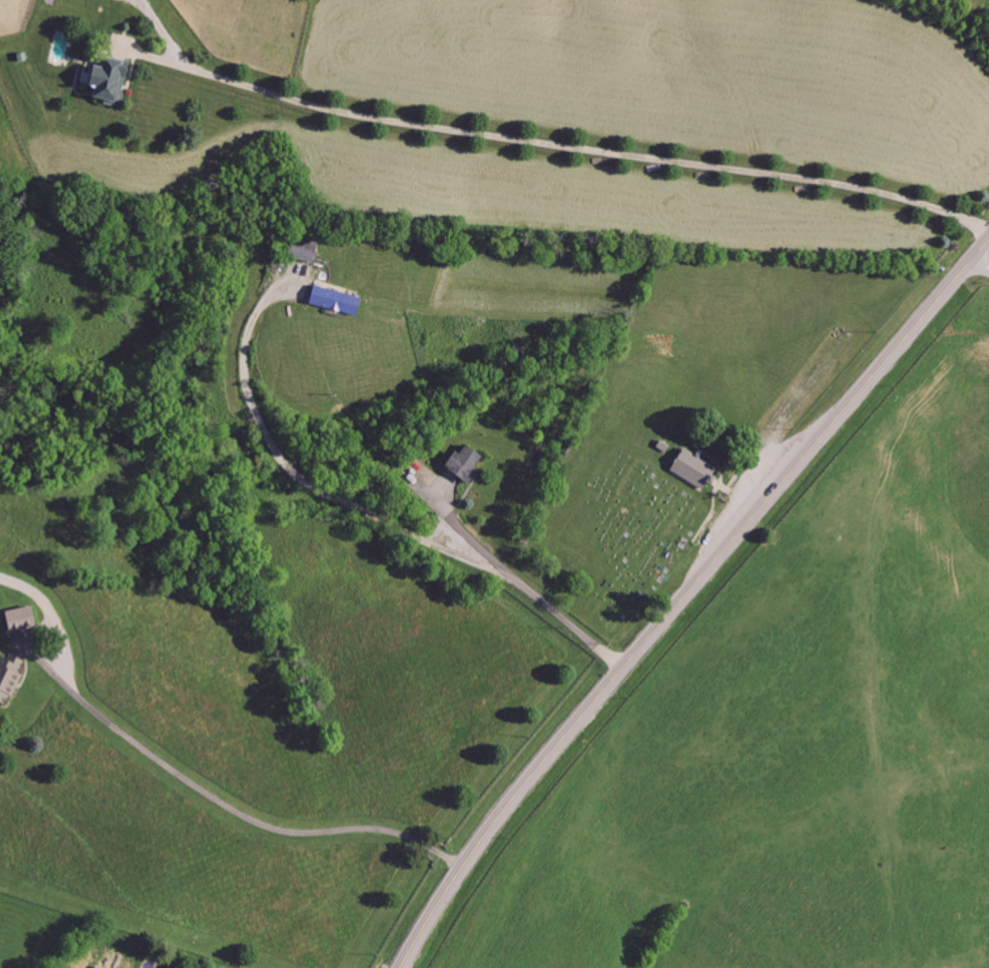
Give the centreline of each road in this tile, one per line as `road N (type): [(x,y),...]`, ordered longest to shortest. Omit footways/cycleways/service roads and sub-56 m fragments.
road 1 (primary): [(404,967),(455,882),(537,772),(988,242)]

